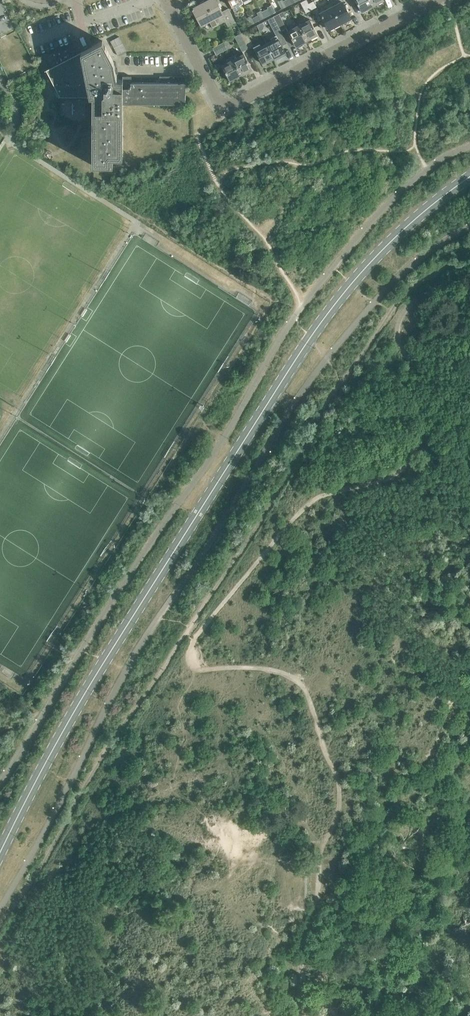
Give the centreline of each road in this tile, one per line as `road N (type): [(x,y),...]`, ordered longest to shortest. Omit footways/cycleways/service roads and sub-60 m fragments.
road 1 (secondary): [(0,854),(85,694),(321,322),(389,242),(469,176)]
road 2 (residential): [(434,0),(227,104),(216,98),(166,1)]

